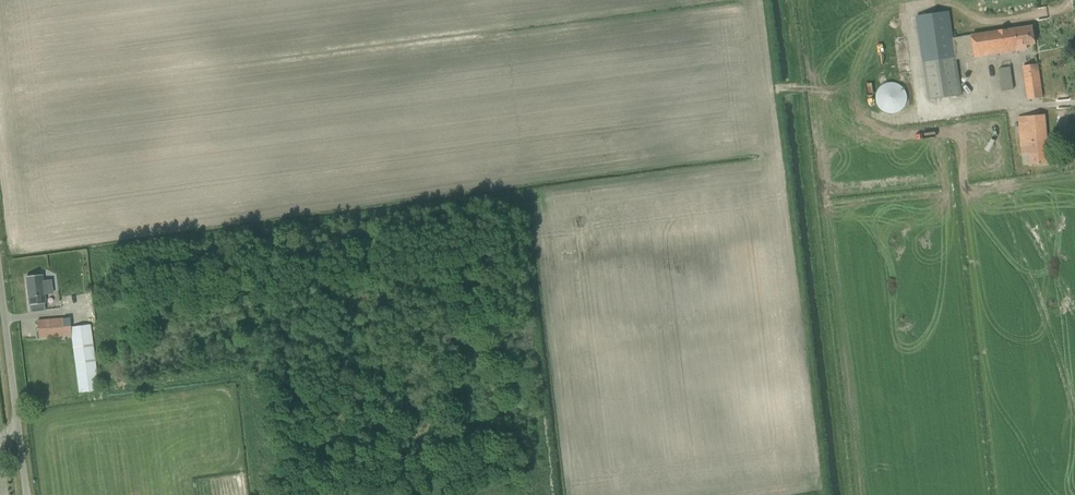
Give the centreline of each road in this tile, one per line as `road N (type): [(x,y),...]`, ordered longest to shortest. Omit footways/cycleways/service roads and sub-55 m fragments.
road 1 (track): [(780,146),(772,98),(782,89),(801,86),(903,121),(1074,103)]
road 2 (unclassified): [(27,494),(0,276)]

